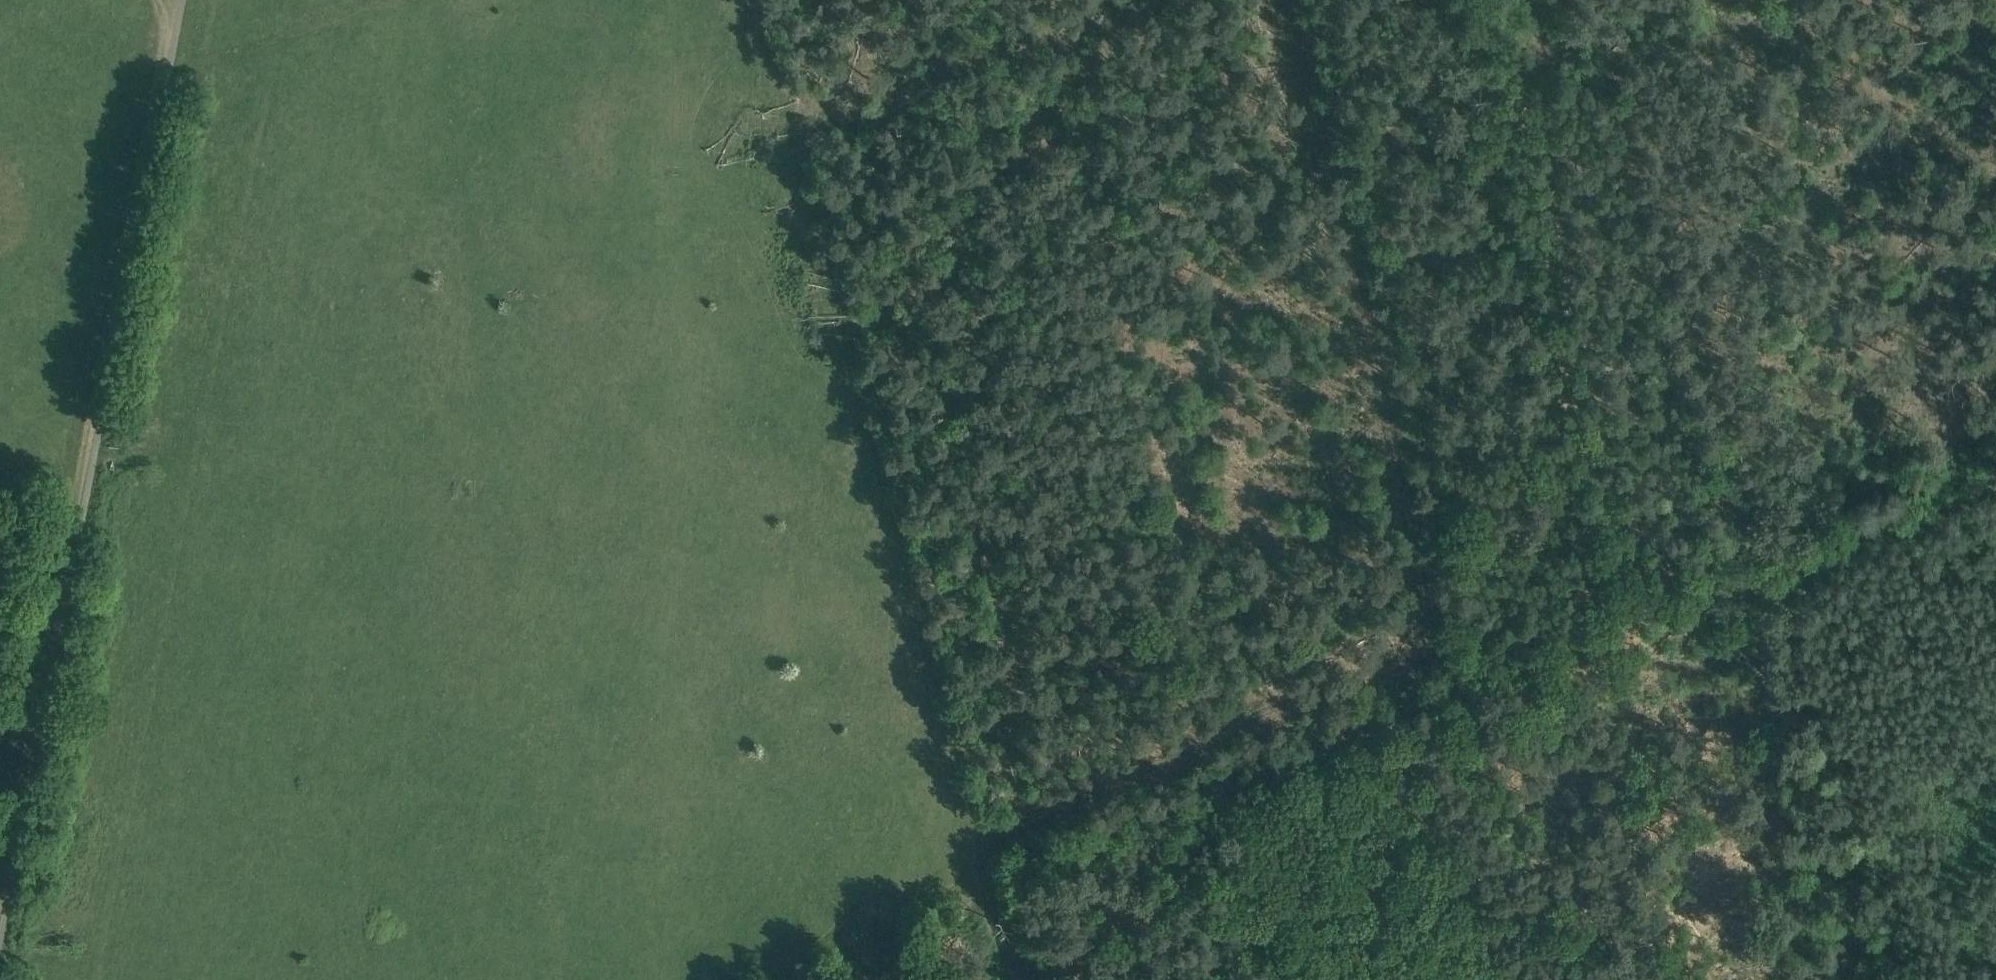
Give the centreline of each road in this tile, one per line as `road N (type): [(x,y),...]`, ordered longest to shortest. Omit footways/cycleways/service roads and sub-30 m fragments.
road 1 (track): [(0,860),(168,0)]
road 2 (track): [(1995,479),(1715,591)]

